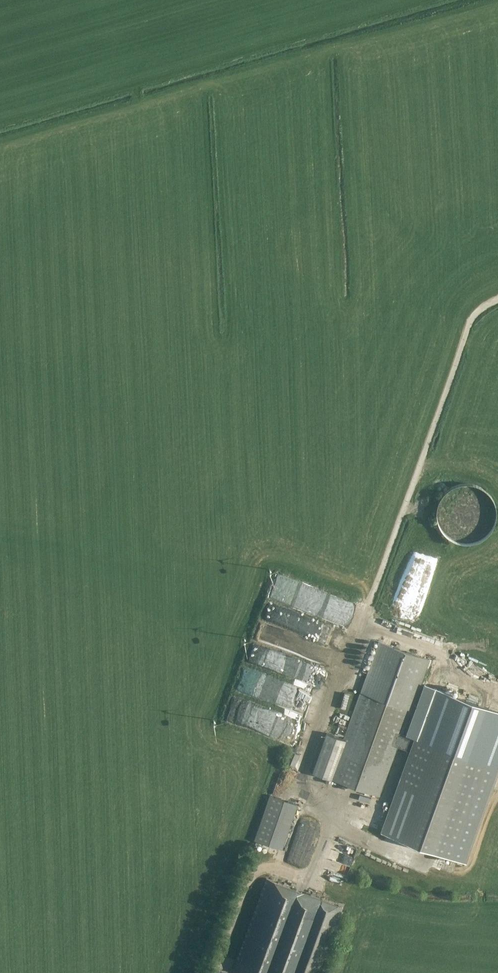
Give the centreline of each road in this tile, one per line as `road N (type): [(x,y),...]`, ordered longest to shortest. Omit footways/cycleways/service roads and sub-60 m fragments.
road 1 (track): [(363,622),(470,321),(497,299)]

